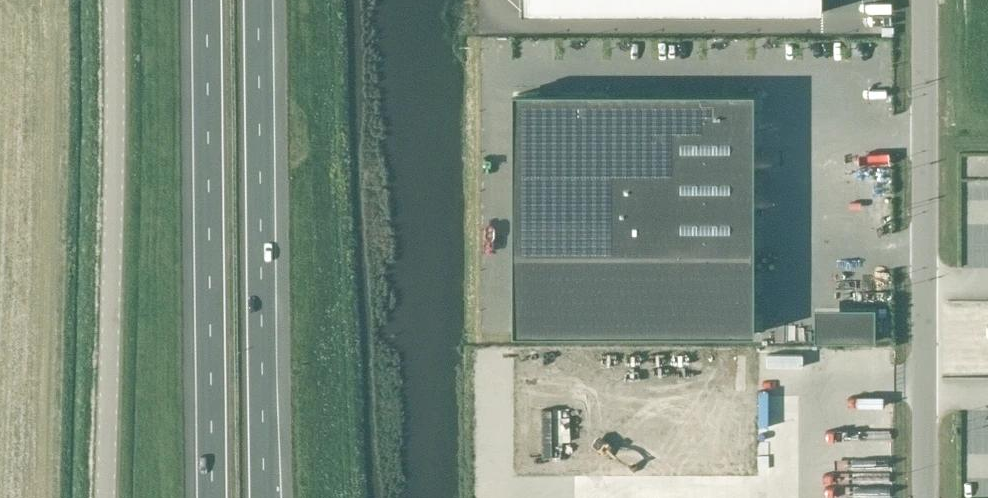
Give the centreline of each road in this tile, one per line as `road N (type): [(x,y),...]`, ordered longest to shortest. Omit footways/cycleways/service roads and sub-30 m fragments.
road 1 (unclassified): [(106,497),(114,0)]
road 2 (motorway): [(264,497),(259,0)]
road 3 (motorway): [(209,0),(213,497)]
road 4 (unclassified): [(926,497),(926,0)]

